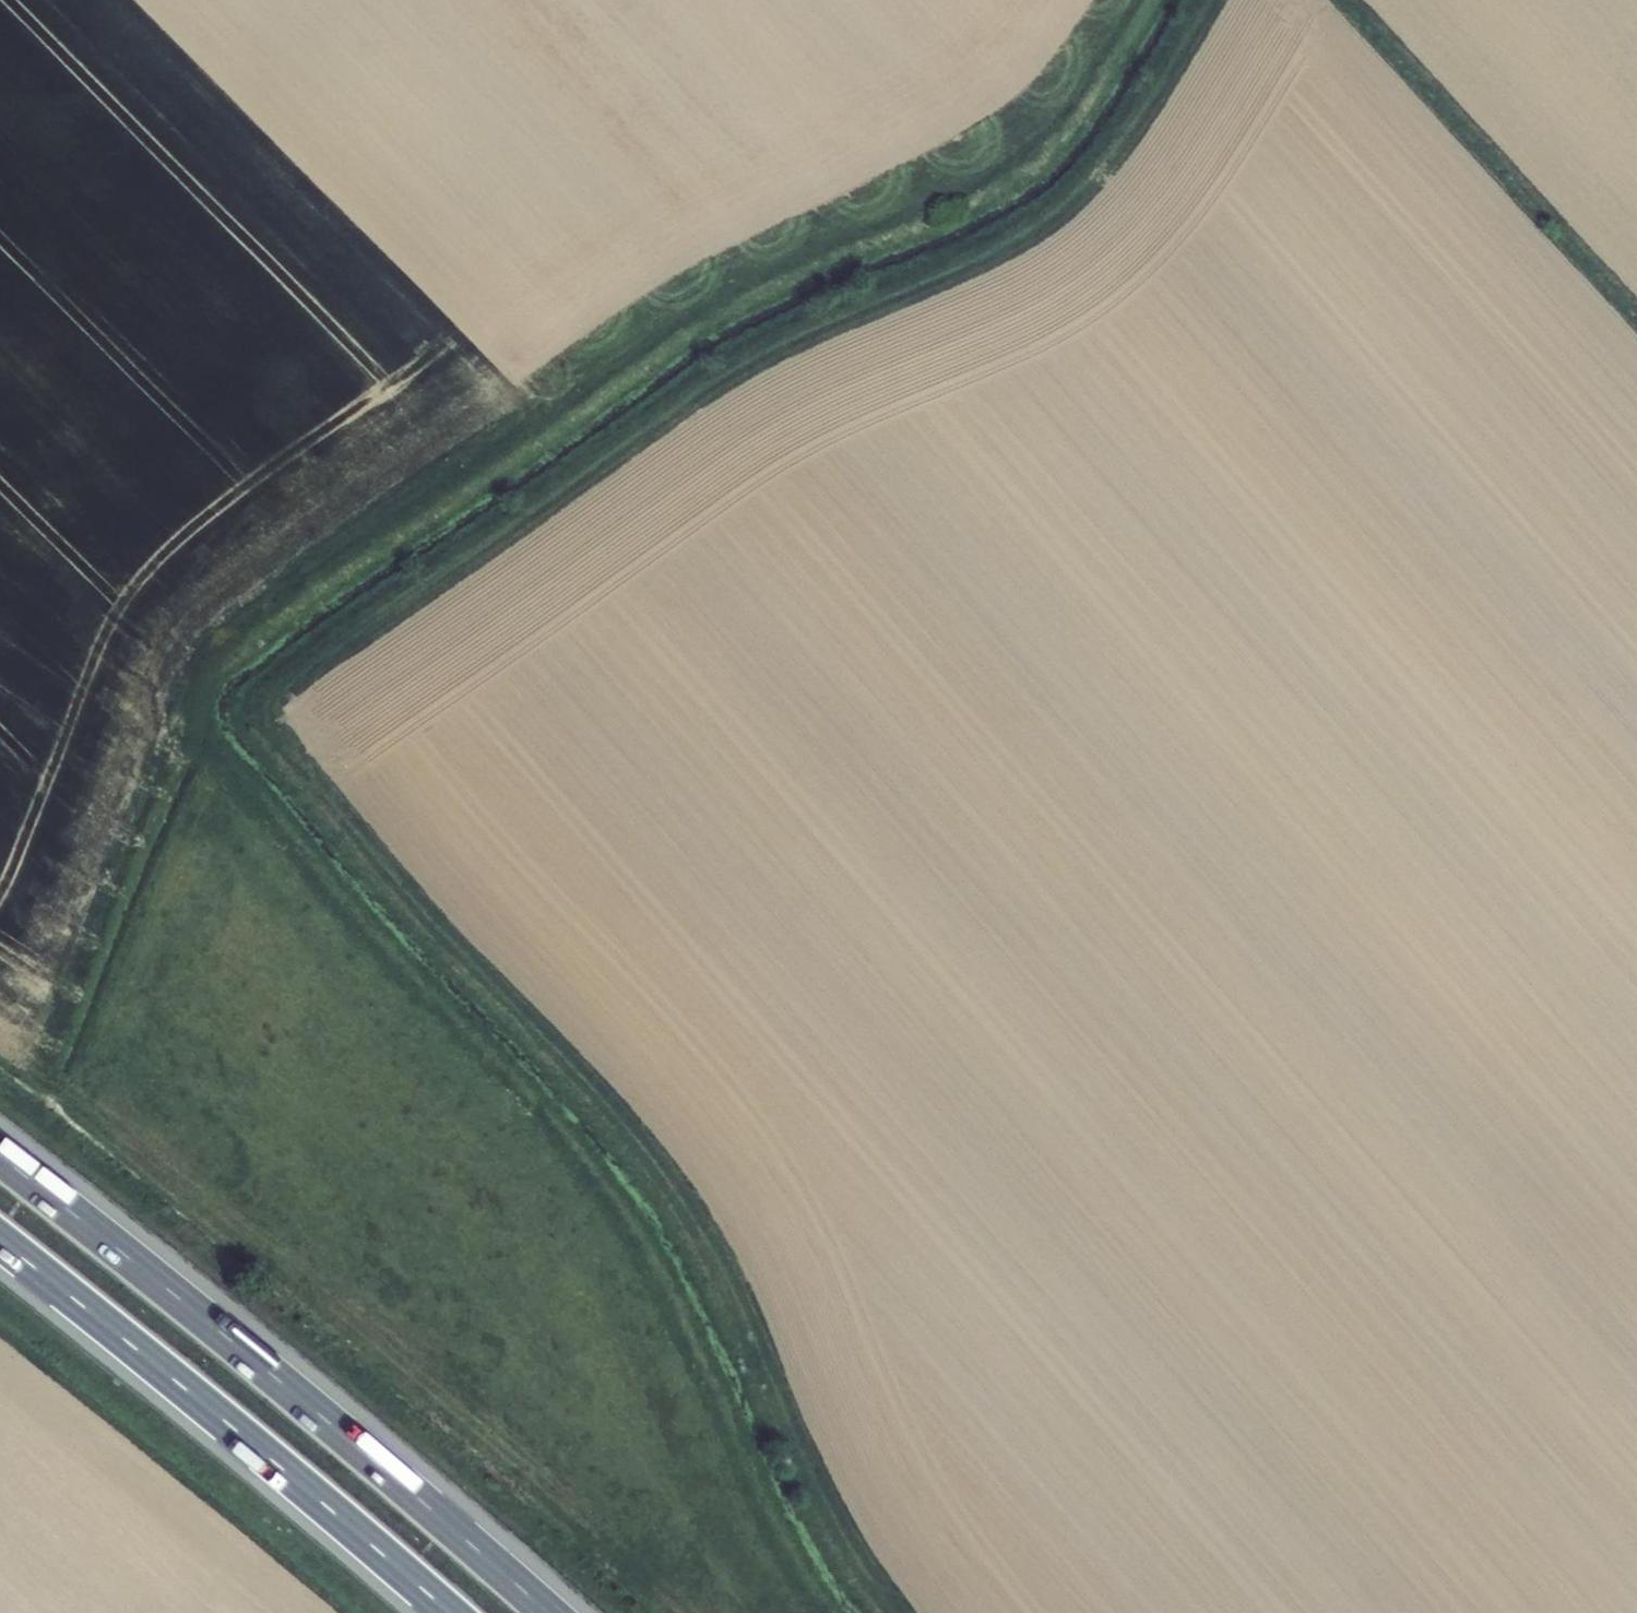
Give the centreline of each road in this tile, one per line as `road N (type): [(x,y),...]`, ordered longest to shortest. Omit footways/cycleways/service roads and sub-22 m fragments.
road 1 (motorway): [(547,1612),(288,1390),(0,1158)]
road 2 (motorway): [(0,1242),(449,1612)]

